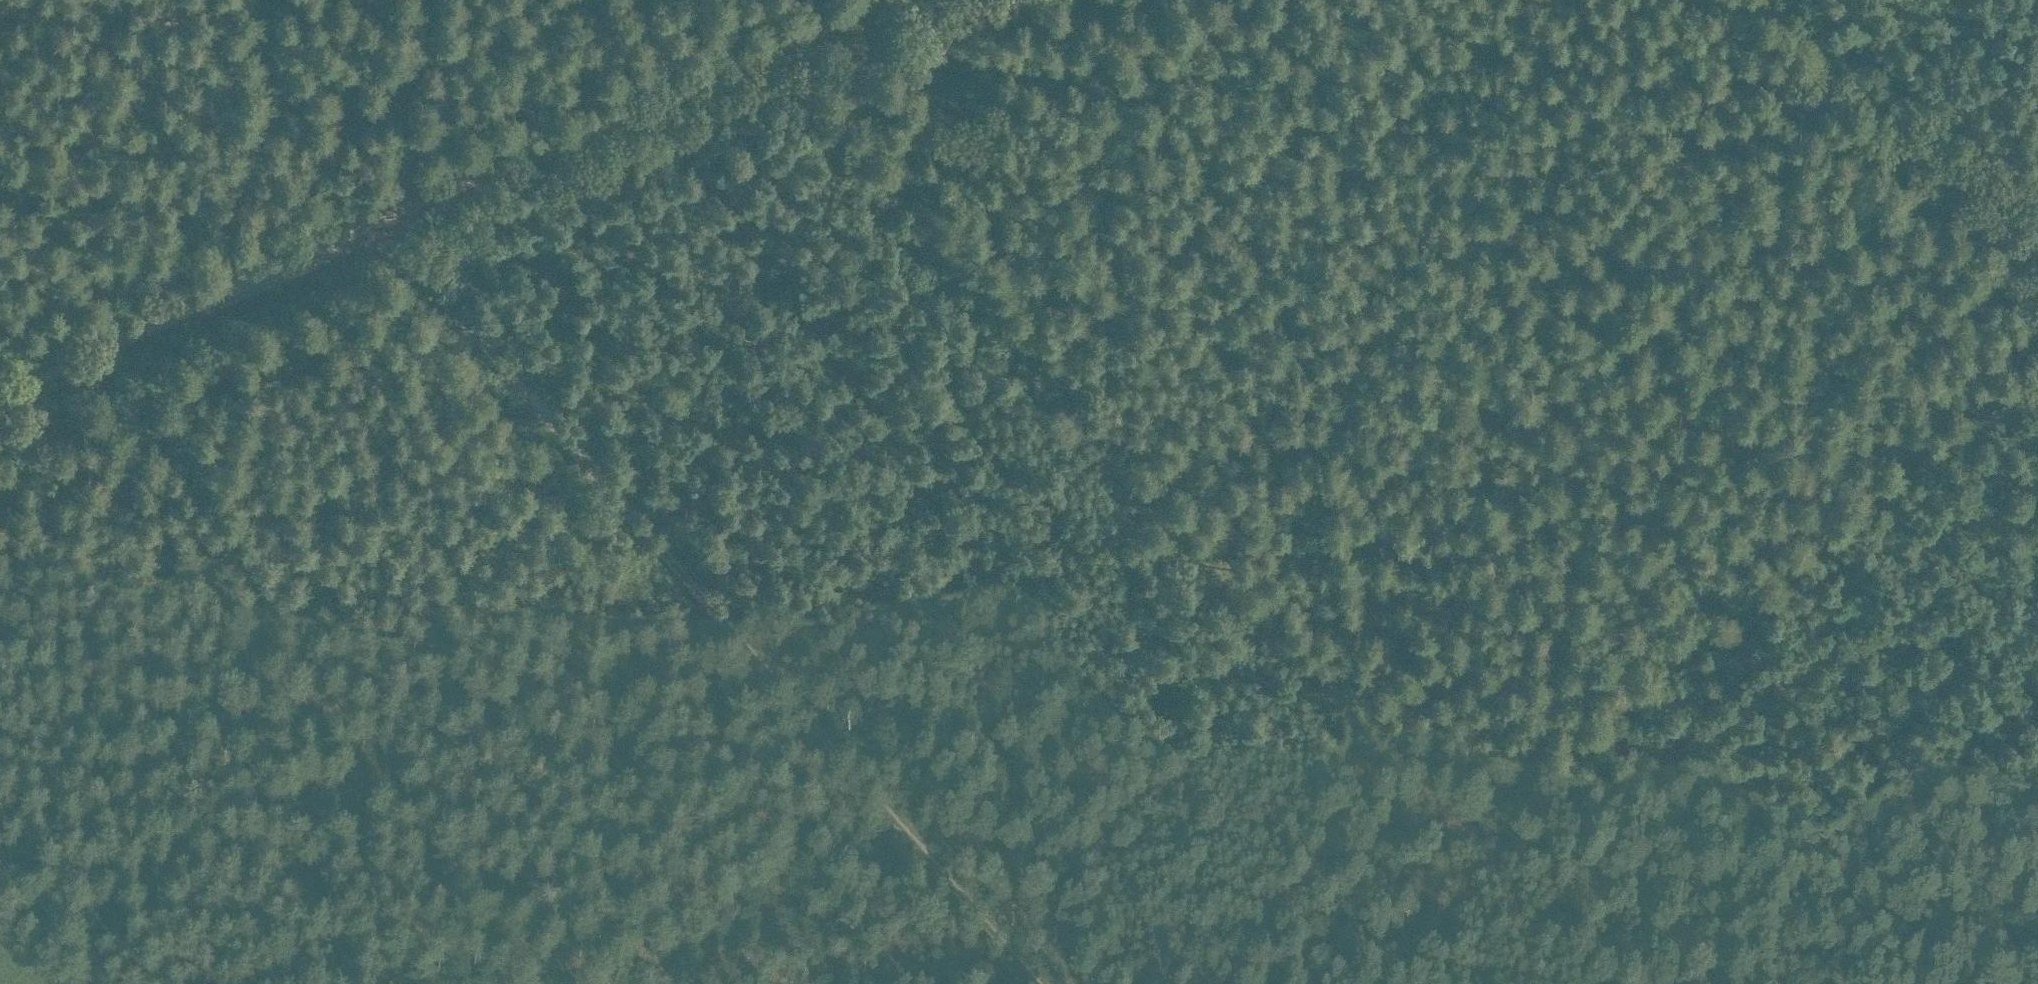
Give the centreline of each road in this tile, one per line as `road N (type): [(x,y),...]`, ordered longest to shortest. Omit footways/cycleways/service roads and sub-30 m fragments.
road 1 (track): [(1036,983),(387,217)]
road 2 (unclassified): [(0,399),(469,180),(889,0)]
road 3 (unclassified): [(2037,155),(1877,48),(1826,0)]
road 4 (track): [(1459,834),(1290,983)]

